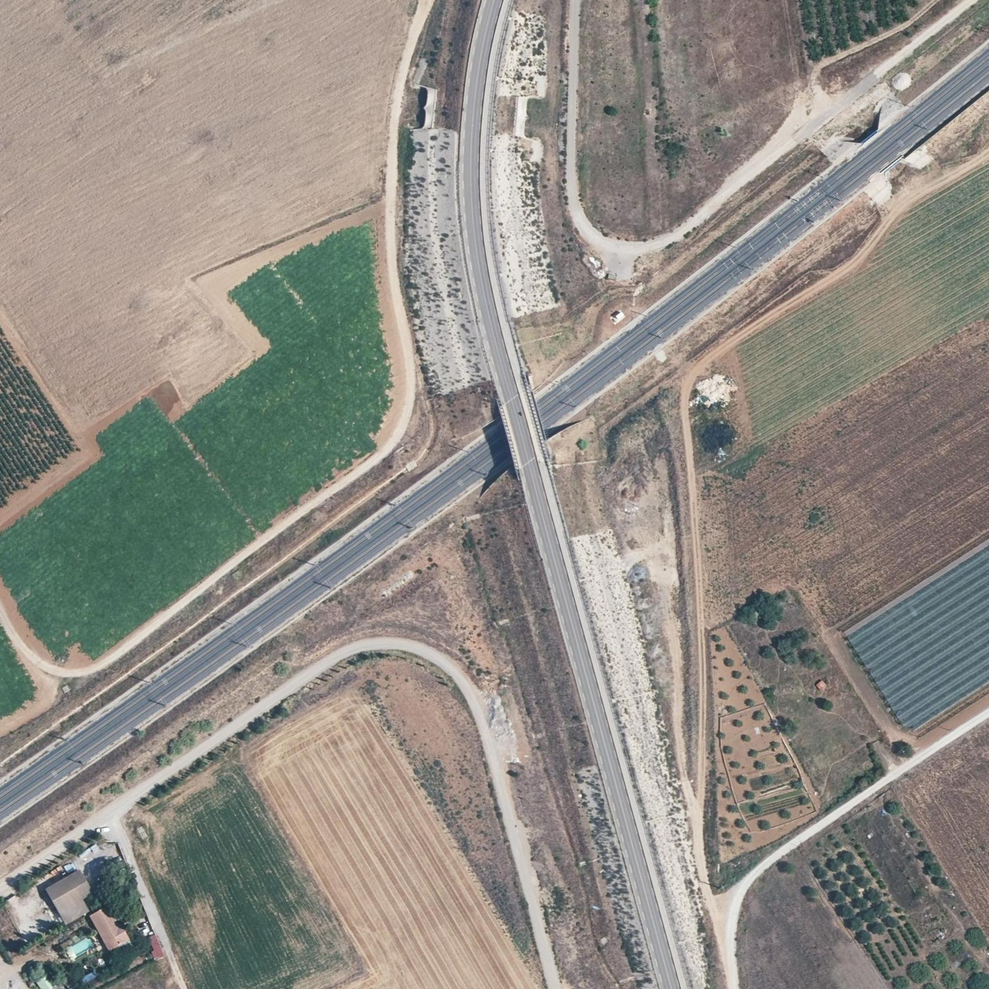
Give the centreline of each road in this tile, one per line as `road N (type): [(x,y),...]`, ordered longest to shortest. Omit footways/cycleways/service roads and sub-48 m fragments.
road 1 (tertiary): [(672,988),(485,301),(470,174),(494,0)]
road 2 (track): [(417,0),(387,100),(379,234),(401,376),(394,429),(79,673),(28,658),(0,604)]
road 3 (track): [(558,988),(488,736),(467,691),(444,667),(411,651),(341,652),(0,890)]
road 4 (track): [(576,0),(572,195),(595,241),(637,250),(667,241),(803,117)]
road 5 (unclassified): [(735,988),(733,906),(750,877),(988,716)]
road 6 (track): [(186,988),(111,815)]

